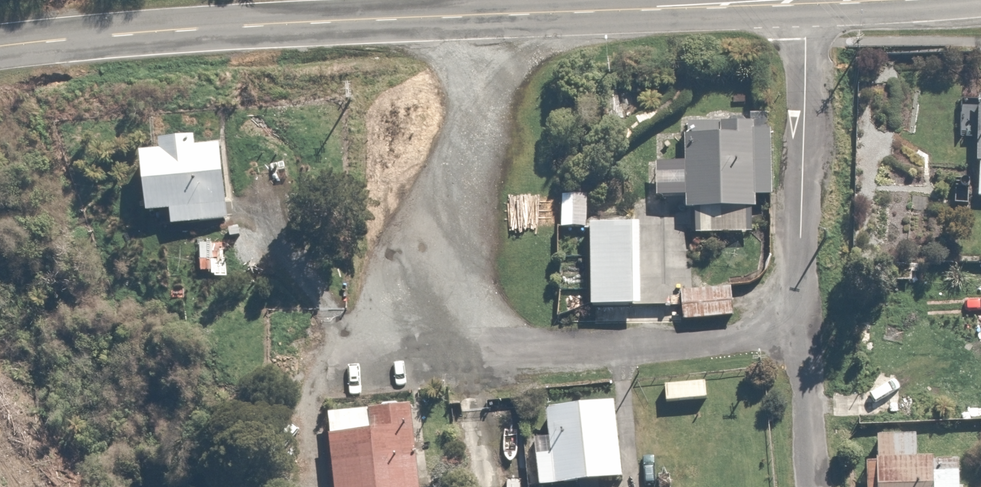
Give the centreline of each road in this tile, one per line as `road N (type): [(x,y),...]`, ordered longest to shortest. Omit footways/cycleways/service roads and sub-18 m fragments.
road 1 (residential): [(805,322),(481,355),(448,352),(432,340),(416,320),(423,283),(481,124),(500,15)]
road 2 (primary): [(500,15),(159,30),(0,48)]
road 3 (residential): [(807,5),(805,322)]
road 4 (primary): [(807,5),(500,15)]
road 5 (residential): [(805,322),(810,486)]

